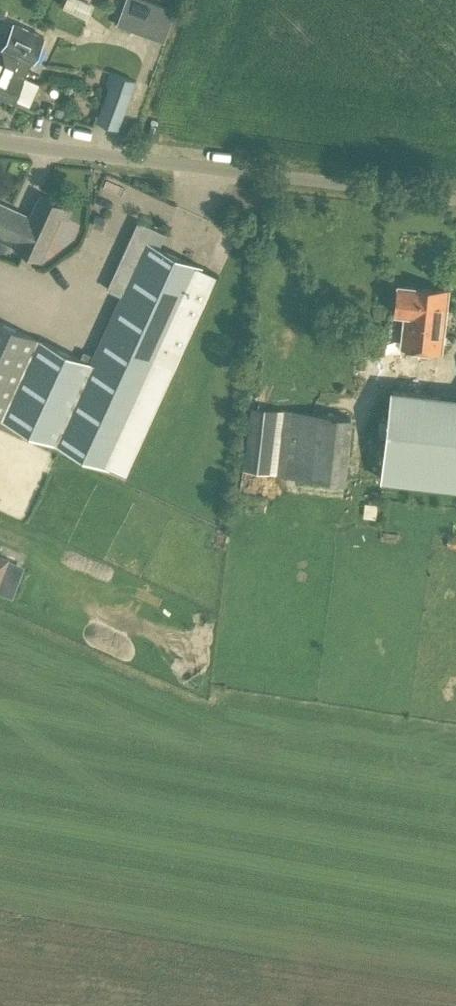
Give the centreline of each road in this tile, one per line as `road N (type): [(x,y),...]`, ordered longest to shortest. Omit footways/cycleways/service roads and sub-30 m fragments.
road 1 (residential): [(274,175),(0,141)]
road 2 (unclassified): [(455,197),(274,175)]

